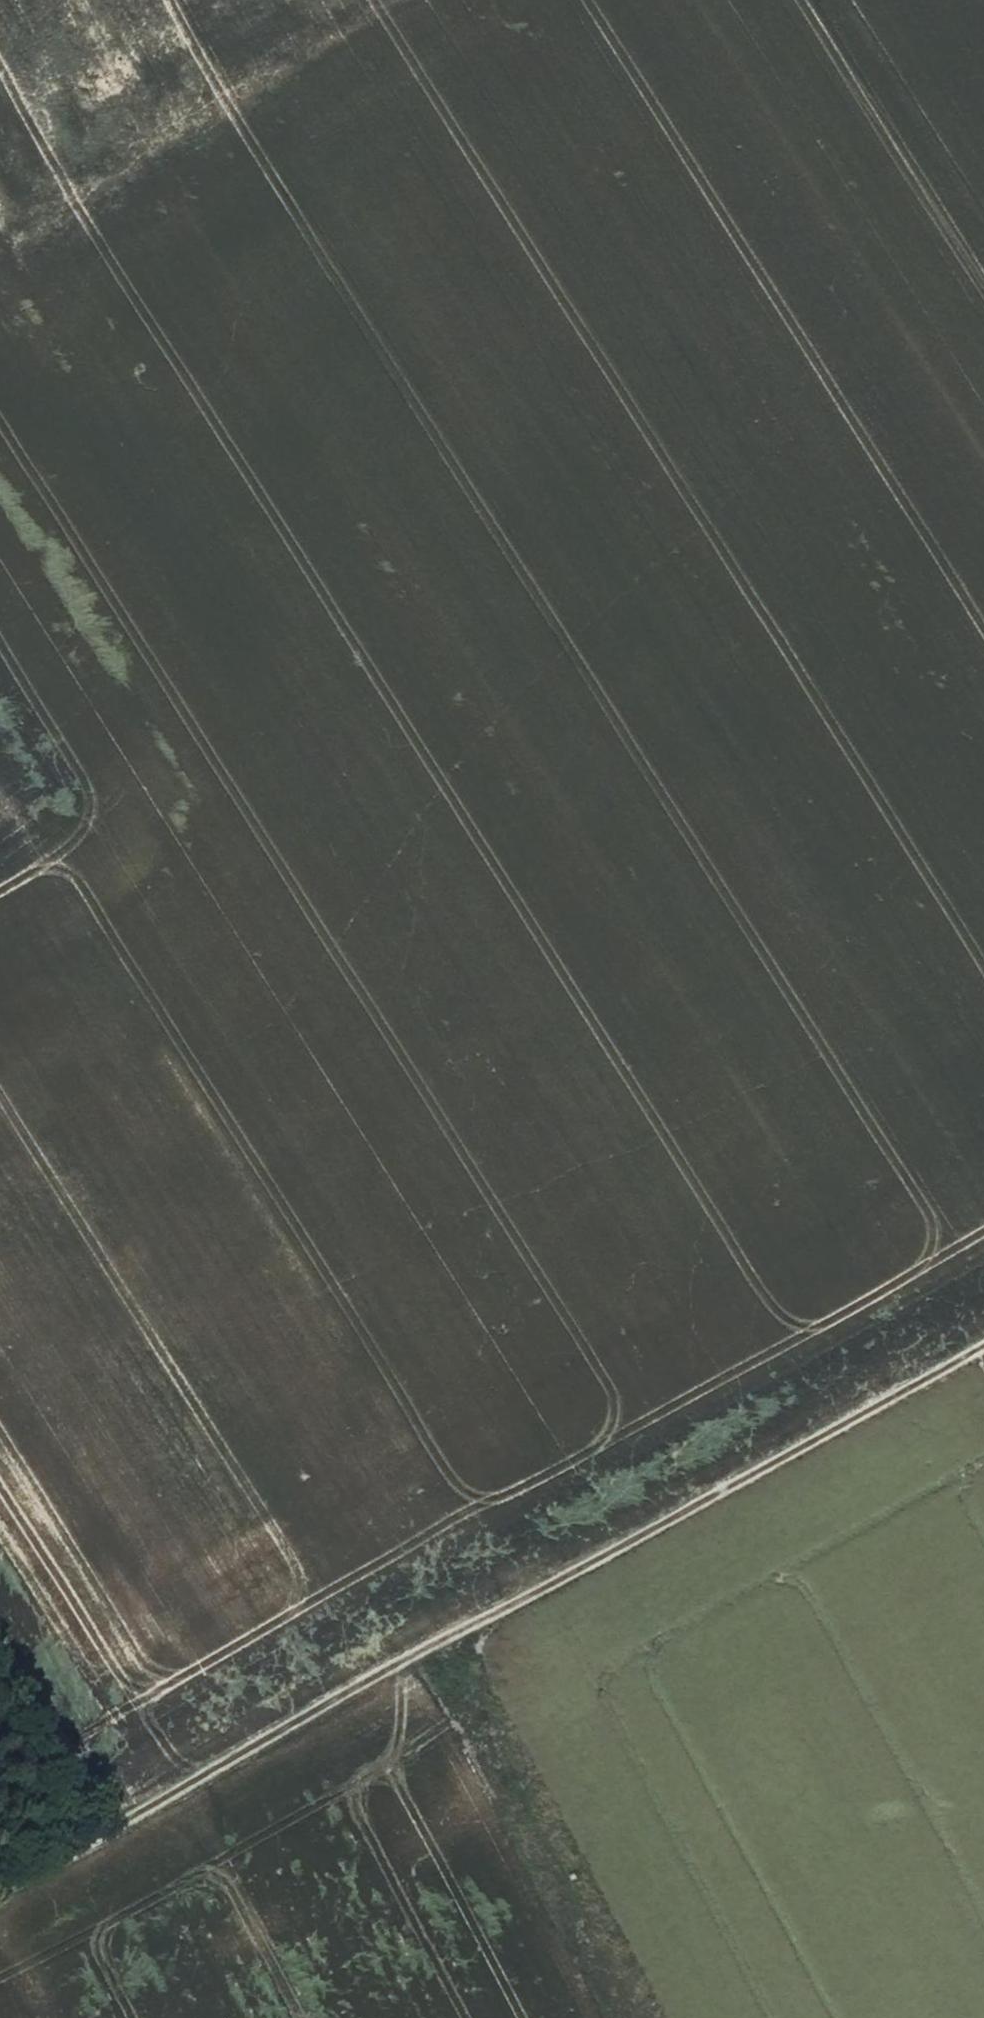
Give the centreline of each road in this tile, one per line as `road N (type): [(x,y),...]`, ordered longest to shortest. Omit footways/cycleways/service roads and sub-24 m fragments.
road 1 (track): [(0,1882),(983,1326)]

